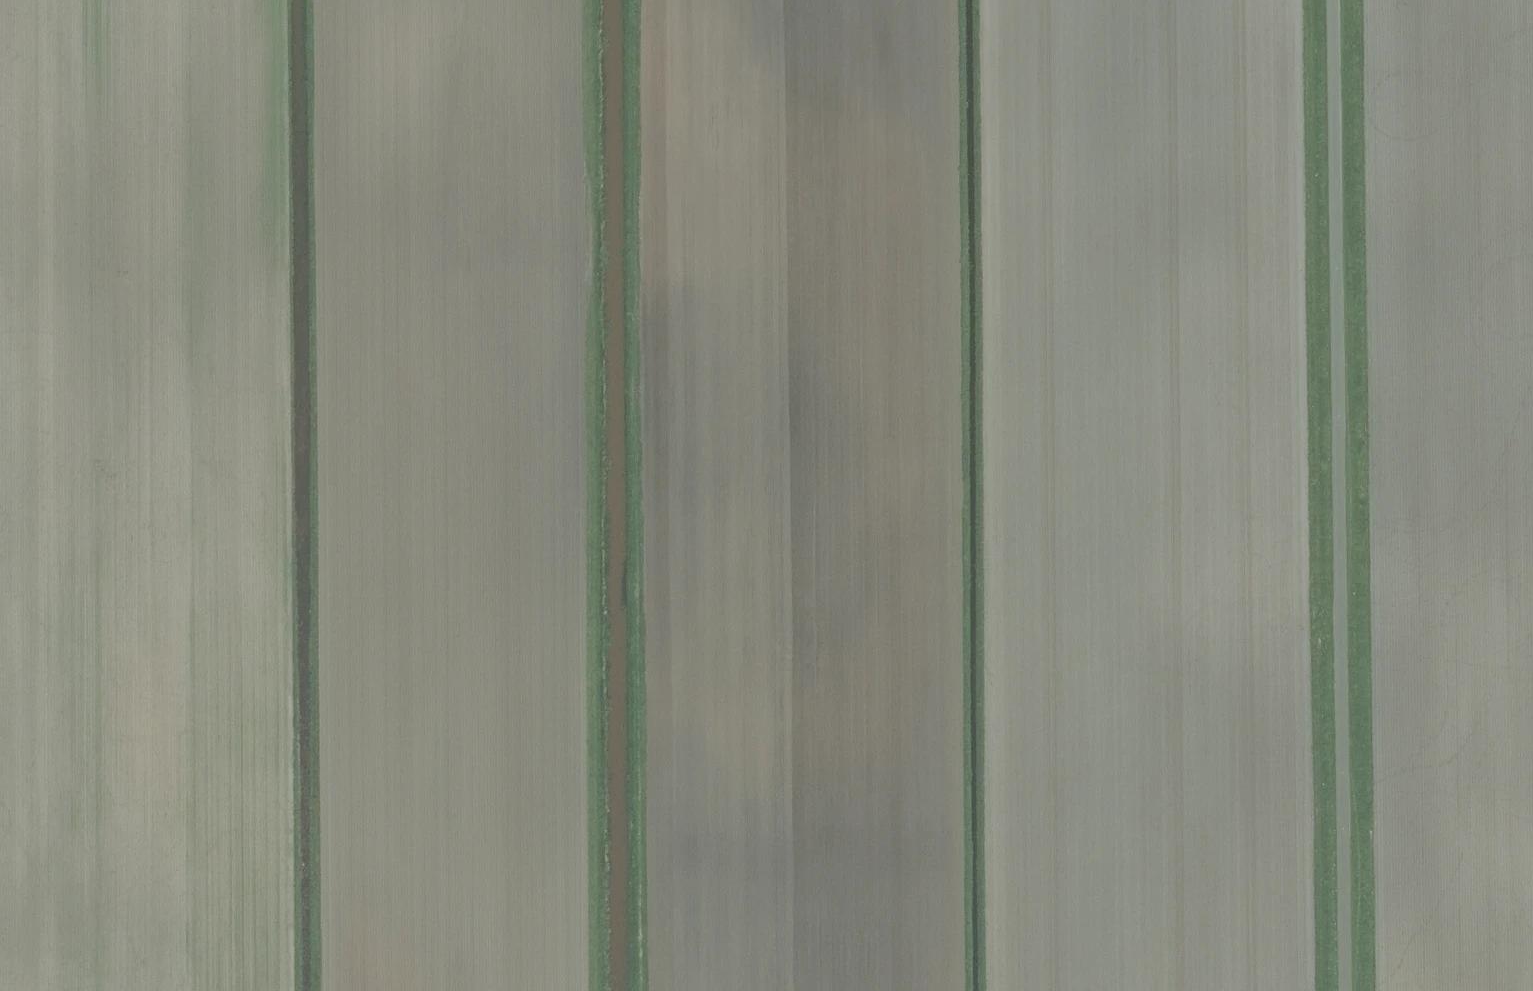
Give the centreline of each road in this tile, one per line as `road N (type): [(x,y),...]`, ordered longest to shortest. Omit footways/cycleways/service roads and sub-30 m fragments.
road 1 (unclassified): [(1344,990),(1331,0)]

